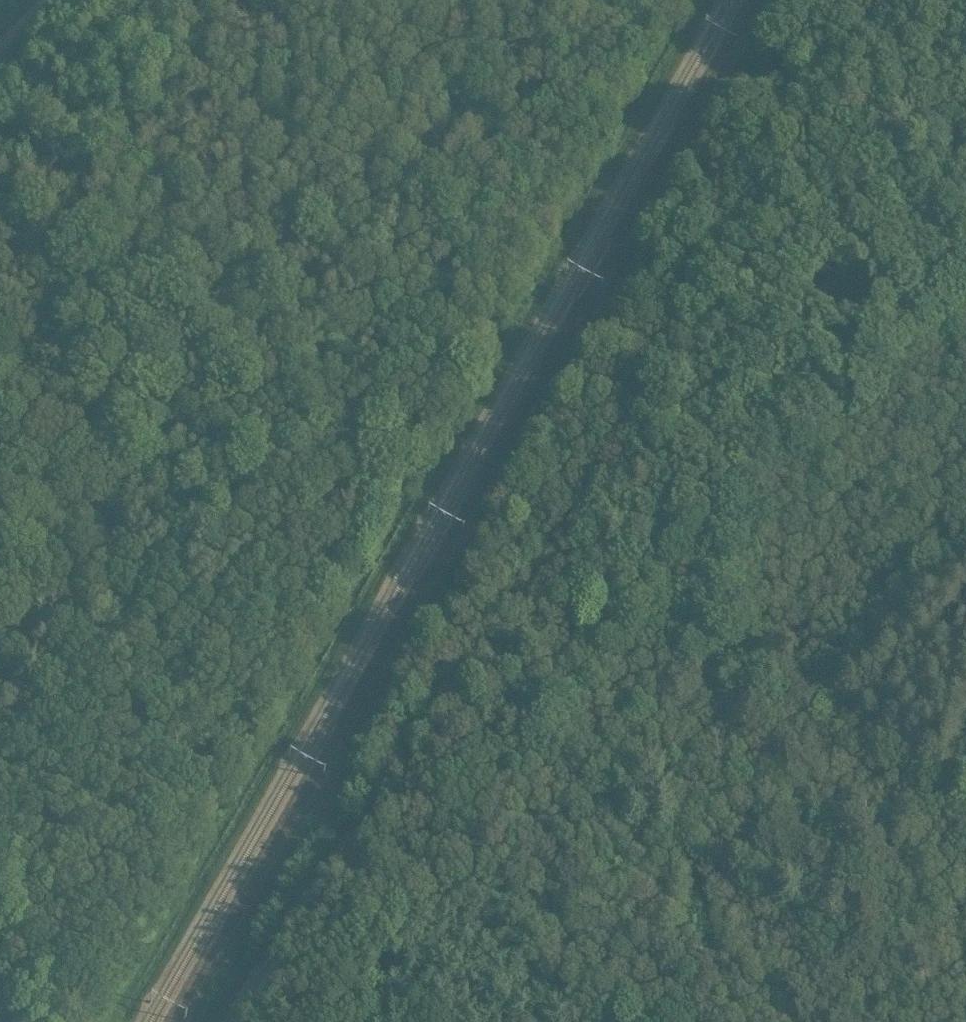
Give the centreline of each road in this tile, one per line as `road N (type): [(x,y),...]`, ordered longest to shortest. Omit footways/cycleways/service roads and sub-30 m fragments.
road 1 (residential): [(228,1021),(309,882)]

